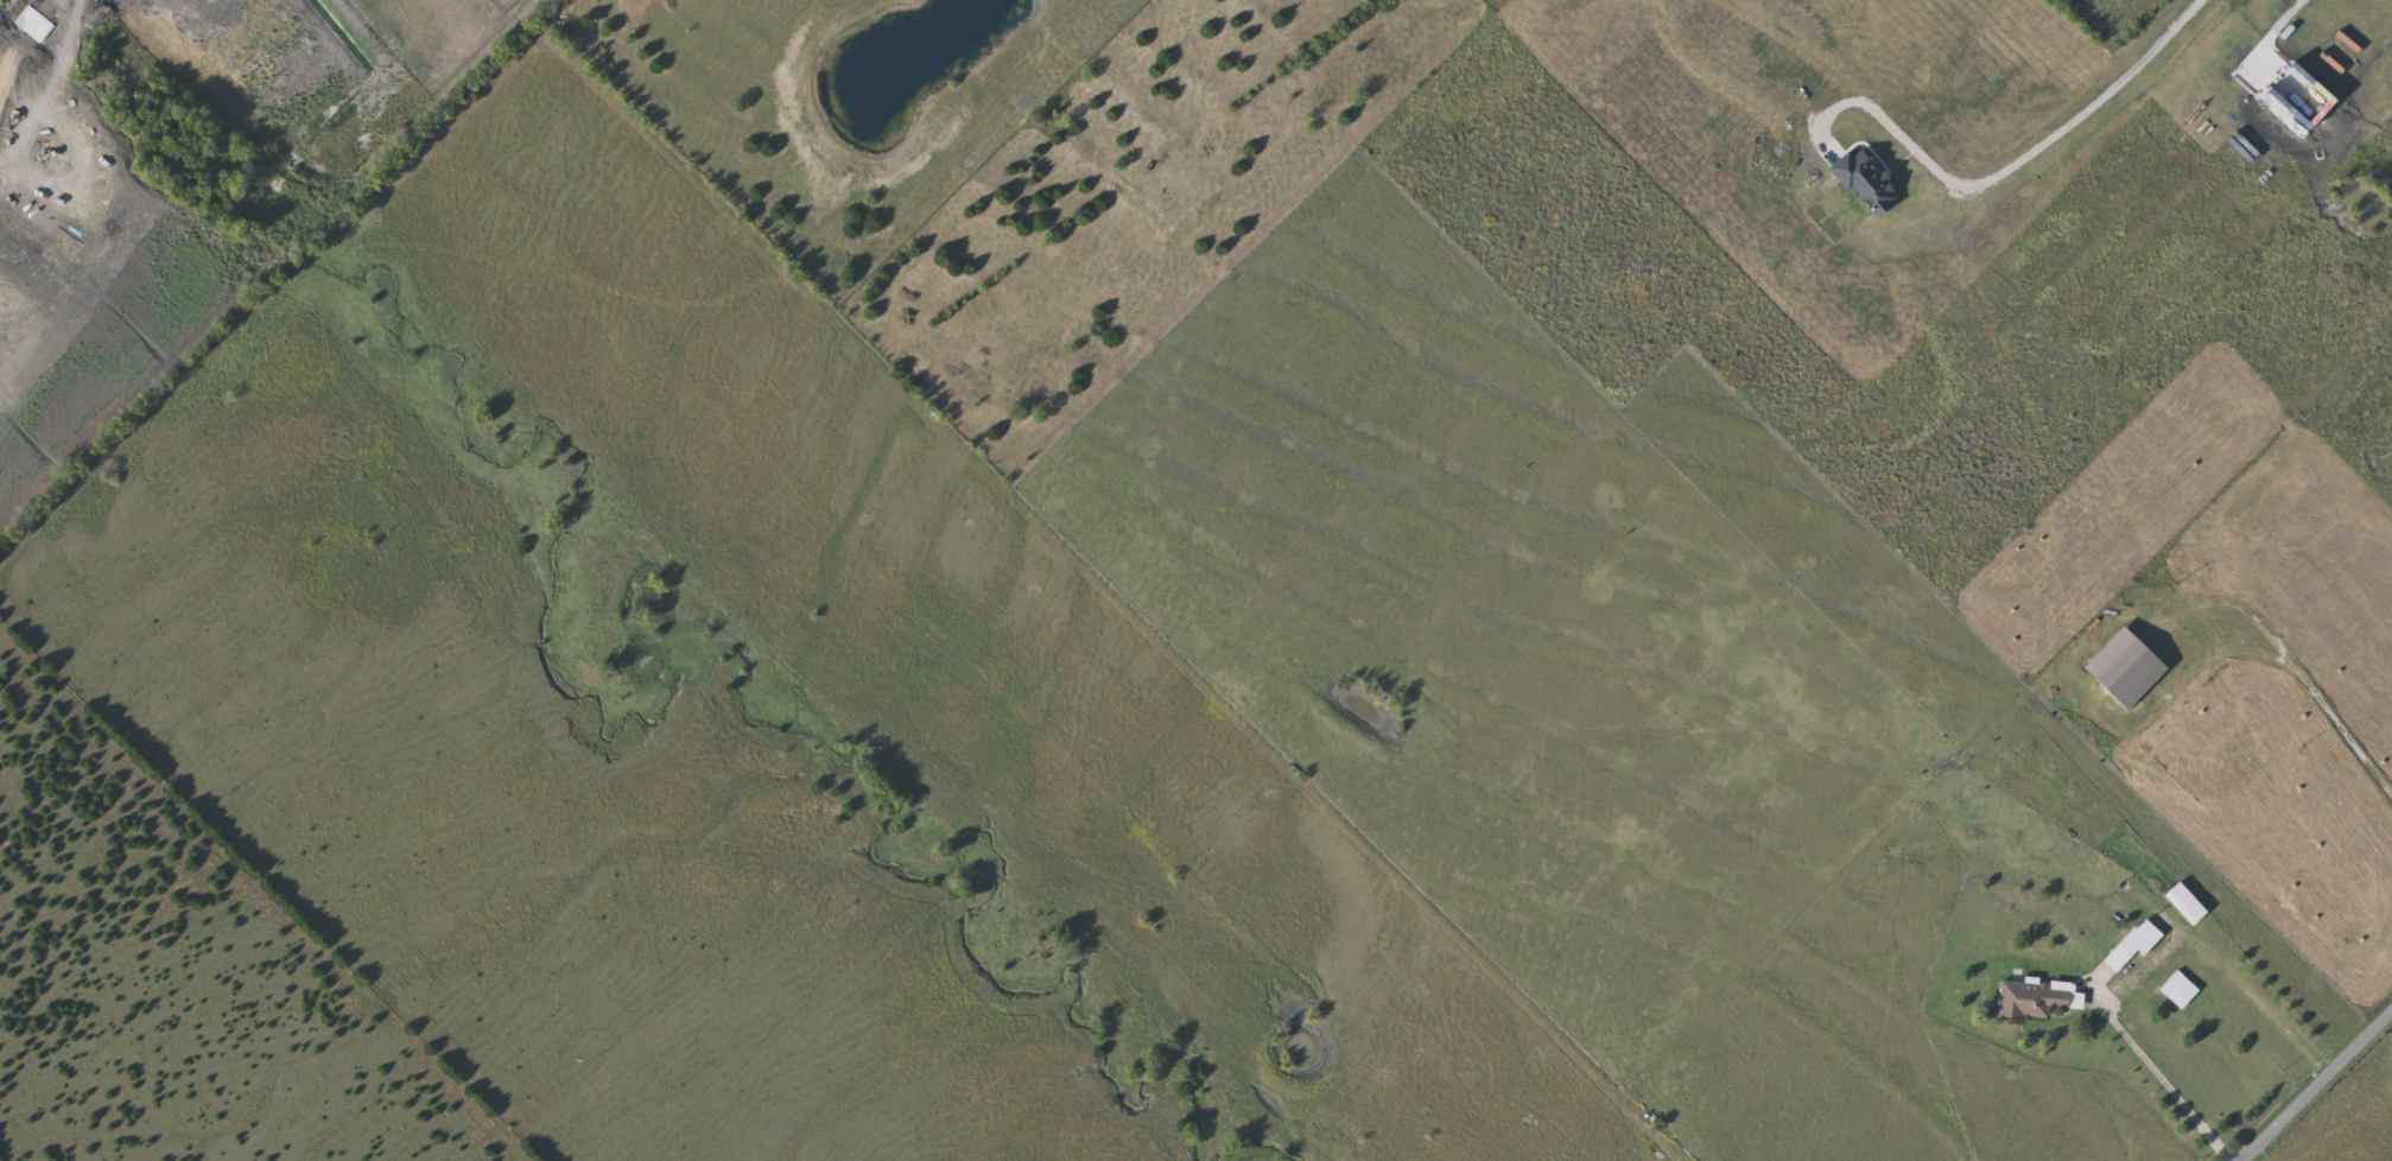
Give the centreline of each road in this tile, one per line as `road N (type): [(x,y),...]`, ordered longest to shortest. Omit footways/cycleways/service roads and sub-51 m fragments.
road 1 (residential): [(2391,1005),(2237,1160)]

